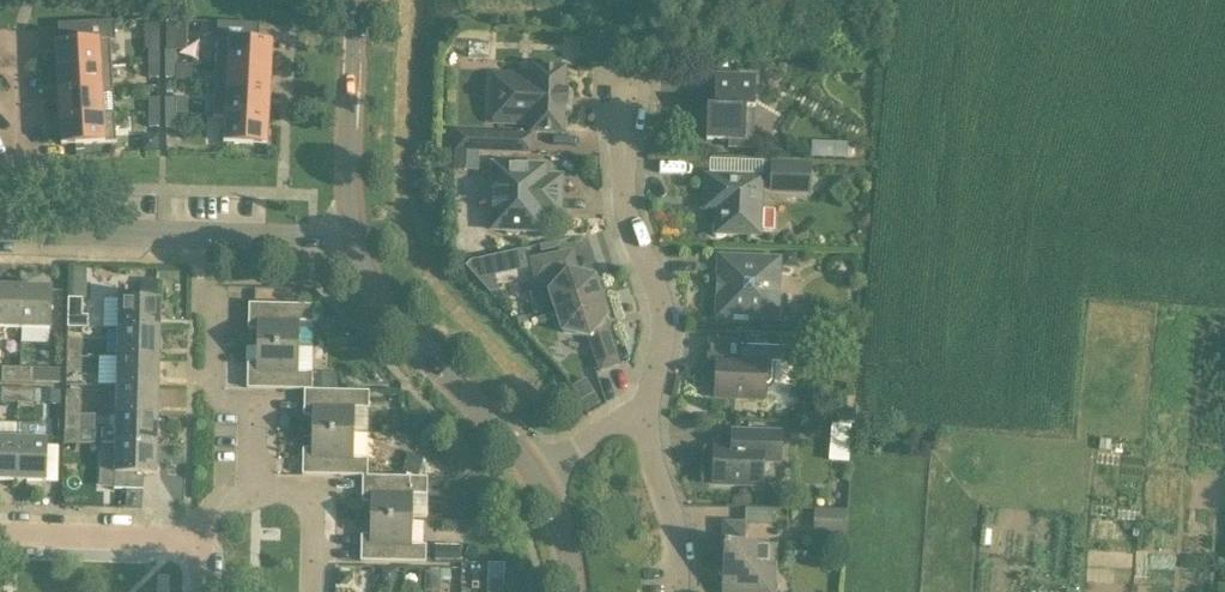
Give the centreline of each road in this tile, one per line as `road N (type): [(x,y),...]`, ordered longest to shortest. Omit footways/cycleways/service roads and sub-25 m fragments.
road 1 (residential): [(352,228),(302,240),(18,229)]
road 2 (residential): [(645,416),(663,314),(625,203),(627,96)]
road 3 (tertiary): [(539,478),(389,313),(352,228)]
road 4 (residential): [(200,591),(200,553),(186,540),(0,535)]
road 5 (tertiary): [(352,228),(355,0)]
road 6 (residential): [(17,41),(18,229)]
road 7 (residential): [(678,579),(645,416)]
road 8 (residential): [(539,478),(614,424),(645,416)]
road 9 (tertiary): [(573,591),(566,540),(539,478)]

